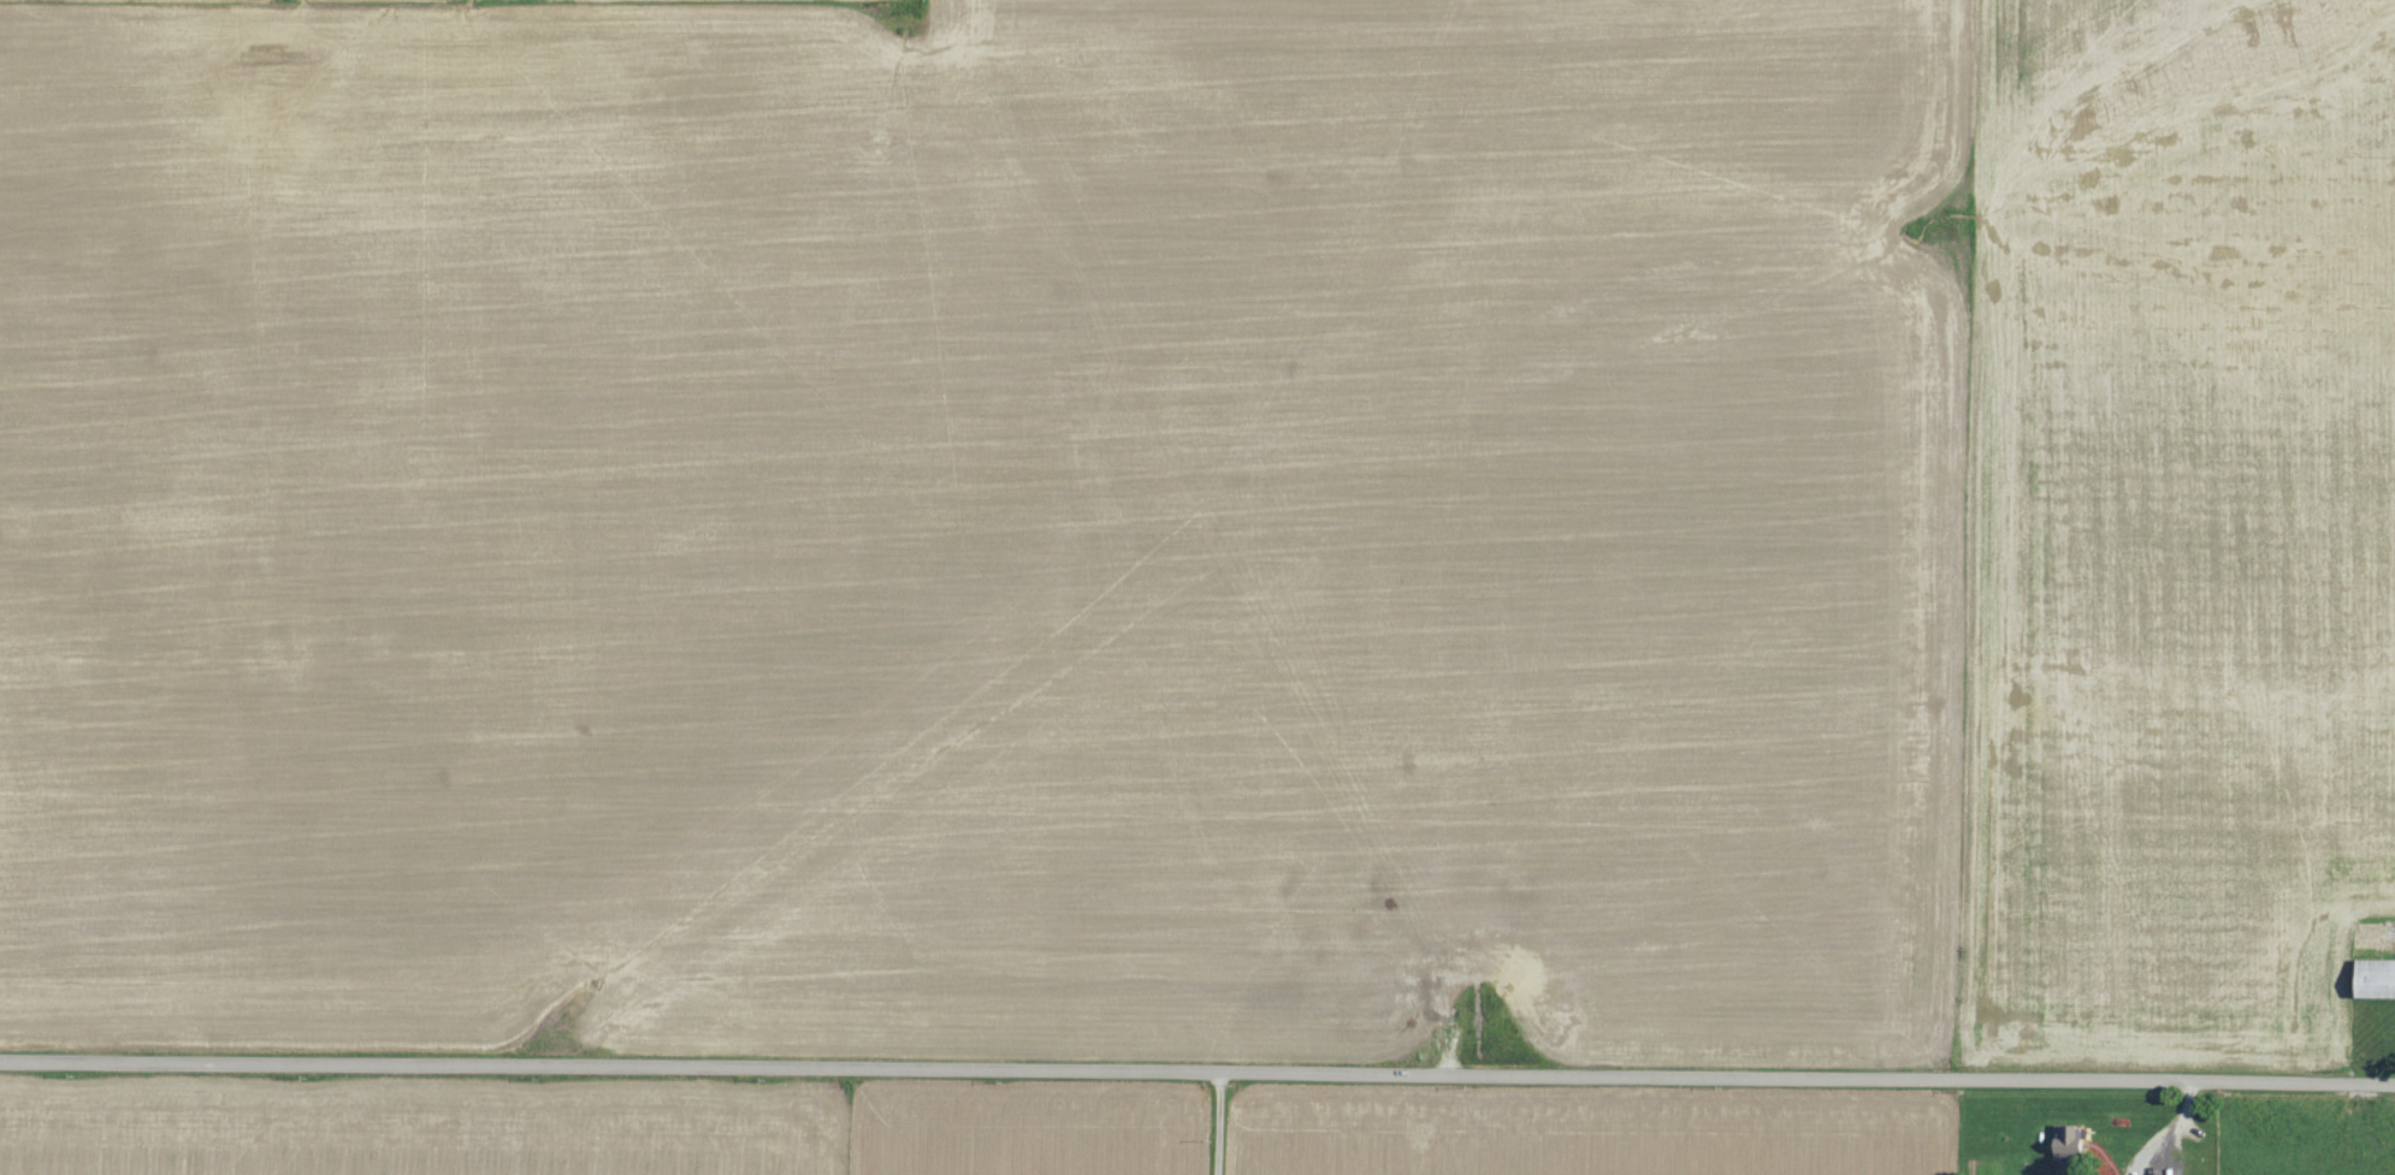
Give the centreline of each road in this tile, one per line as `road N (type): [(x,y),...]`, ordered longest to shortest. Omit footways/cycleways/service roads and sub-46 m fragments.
road 1 (residential): [(2394,1085),(0,1061)]

